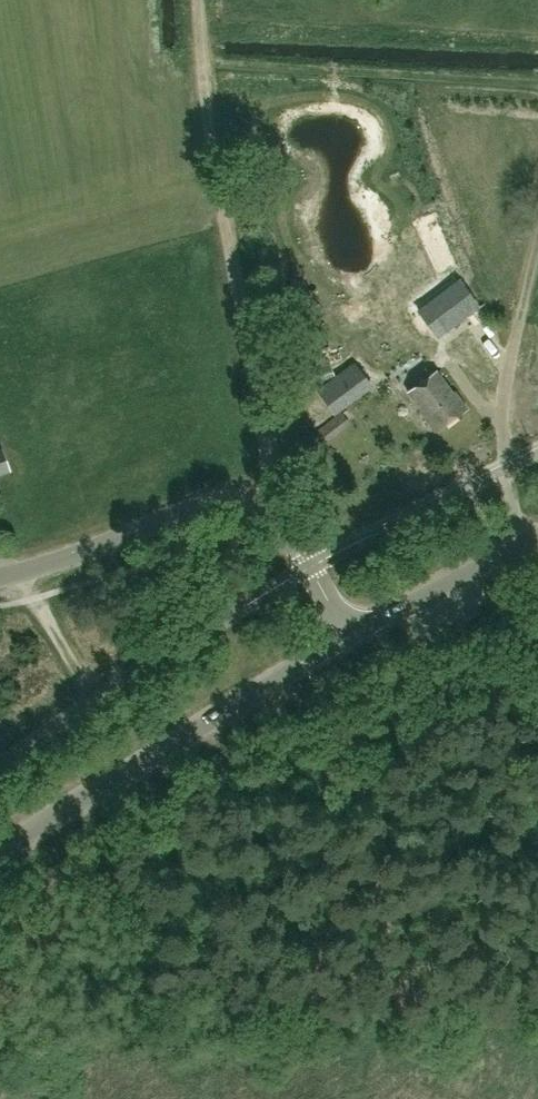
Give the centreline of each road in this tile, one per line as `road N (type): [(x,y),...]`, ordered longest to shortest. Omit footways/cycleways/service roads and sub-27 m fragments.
road 1 (track): [(196,0),(216,187),(267,451),(255,504)]
road 2 (unclassified): [(0,577),(240,500),(287,529),(347,637)]
road 3 (tertiary): [(0,853),(347,637)]
road 4 (tertiary): [(347,637),(537,538)]

